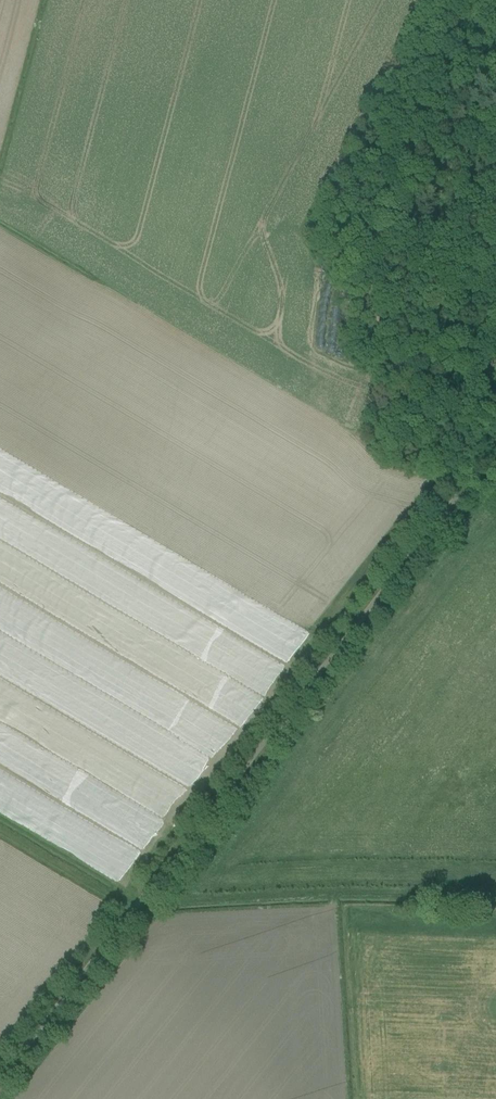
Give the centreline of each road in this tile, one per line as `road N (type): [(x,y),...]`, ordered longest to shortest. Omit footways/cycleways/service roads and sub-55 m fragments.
road 1 (track): [(425,0),(313,233),(374,296),(399,353),(495,401)]

